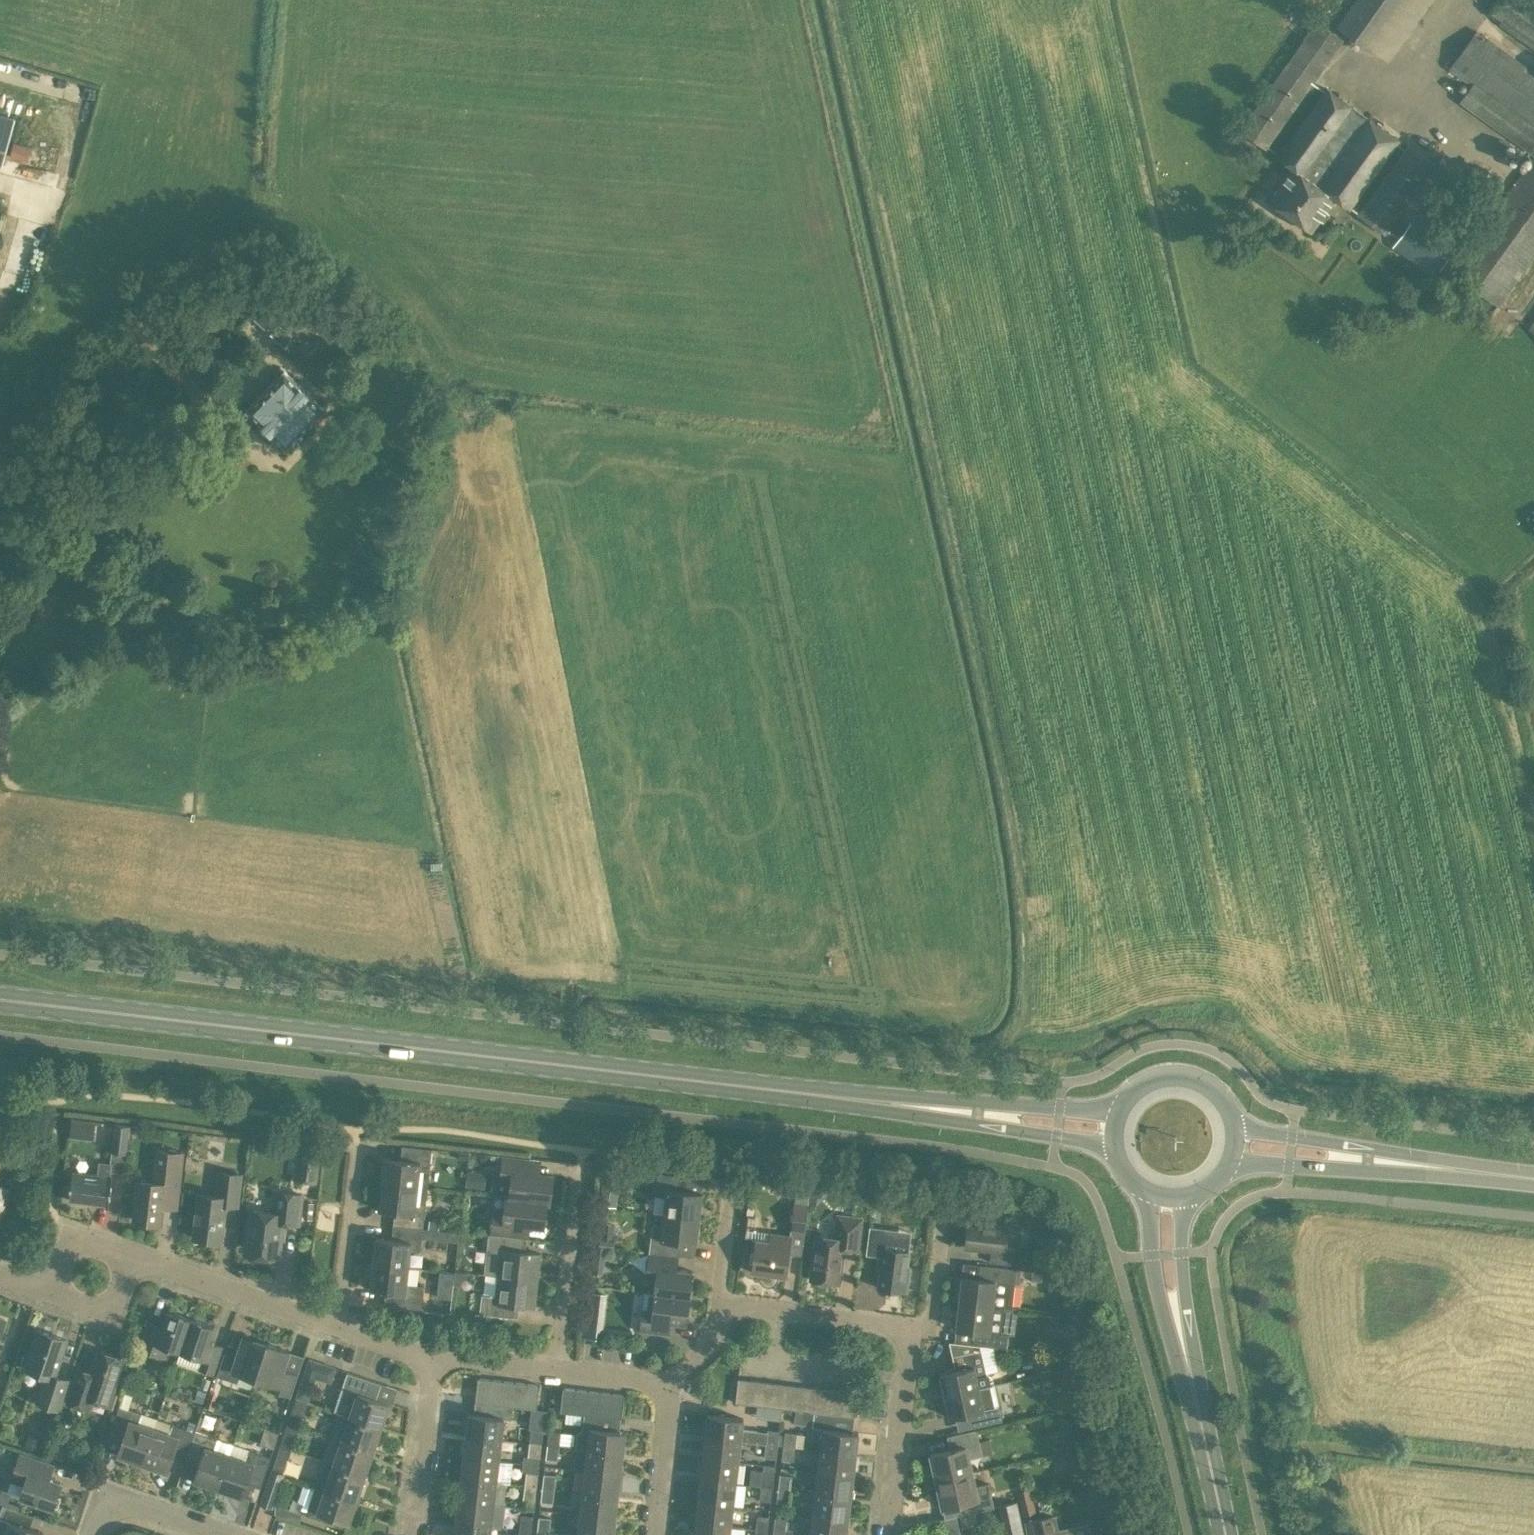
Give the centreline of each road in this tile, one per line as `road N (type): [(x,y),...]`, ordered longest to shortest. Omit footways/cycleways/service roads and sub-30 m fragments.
road 1 (secondary): [(1111,1130),(0,1002)]
road 2 (secondary): [(1226,1534),(1176,1319),(1165,1203)]
road 3 (secondary): [(1533,1179),(1235,1146)]
road 4 (residential): [(337,1327),(132,1259)]
road 5 (residential): [(887,1534),(910,1328)]
road 6 (residential): [(556,1368),(579,1171)]
road 7 (secondary): [(1235,1146),(1225,1106),(1191,1081),(1150,1083),(1132,1094),(1111,1130)]
road 8 (residential): [(337,1327),(358,1146)]
road 9 (residential): [(910,1328),(729,1309)]
road 10 (residential): [(412,1534),(433,1354)]
road 11 (residential): [(90,1534),(98,1510),(126,1501),(226,1534)]
road 12 (residential): [(668,1384),(652,1534)]
road 13 (residential): [(910,1328),(923,1330),(932,1319),(943,1215)]
road 14 (residential): [(729,1309),(720,1290),(731,1184)]
road 15 (residential): [(556,1368),(433,1354)]

